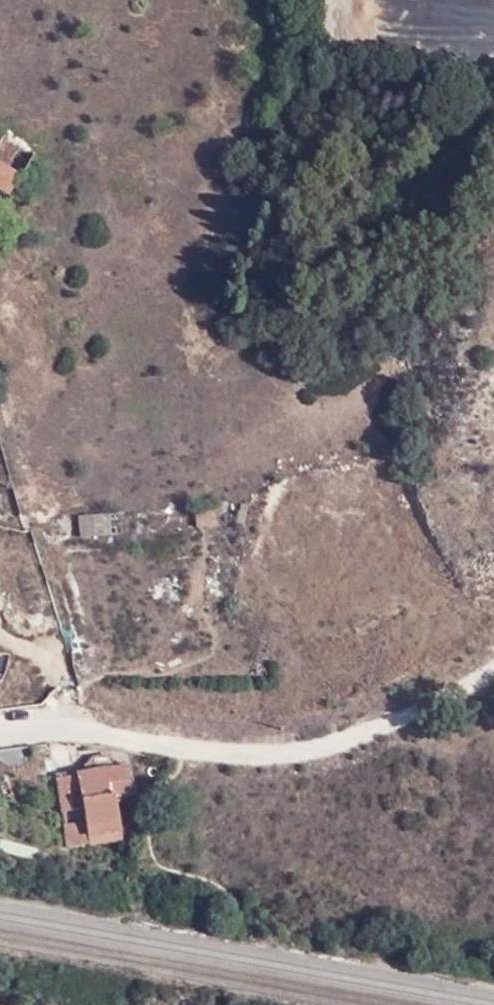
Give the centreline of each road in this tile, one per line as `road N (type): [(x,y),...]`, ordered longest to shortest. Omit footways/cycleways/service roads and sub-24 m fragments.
road 1 (residential): [(0,726),(73,715),(249,763),(493,671)]
road 2 (track): [(186,746),(152,800),(152,830),(163,858),(227,894),(233,917),(212,1004)]

